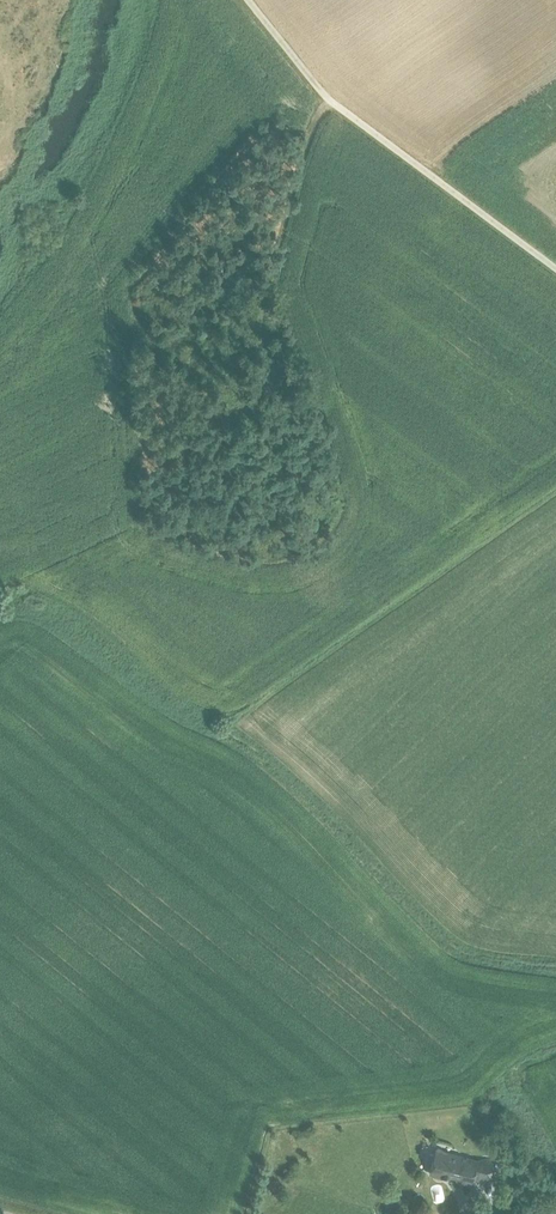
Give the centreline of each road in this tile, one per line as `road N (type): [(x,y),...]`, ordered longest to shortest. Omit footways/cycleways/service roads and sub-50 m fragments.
road 1 (residential): [(555,270),(332,104),(246,0)]

